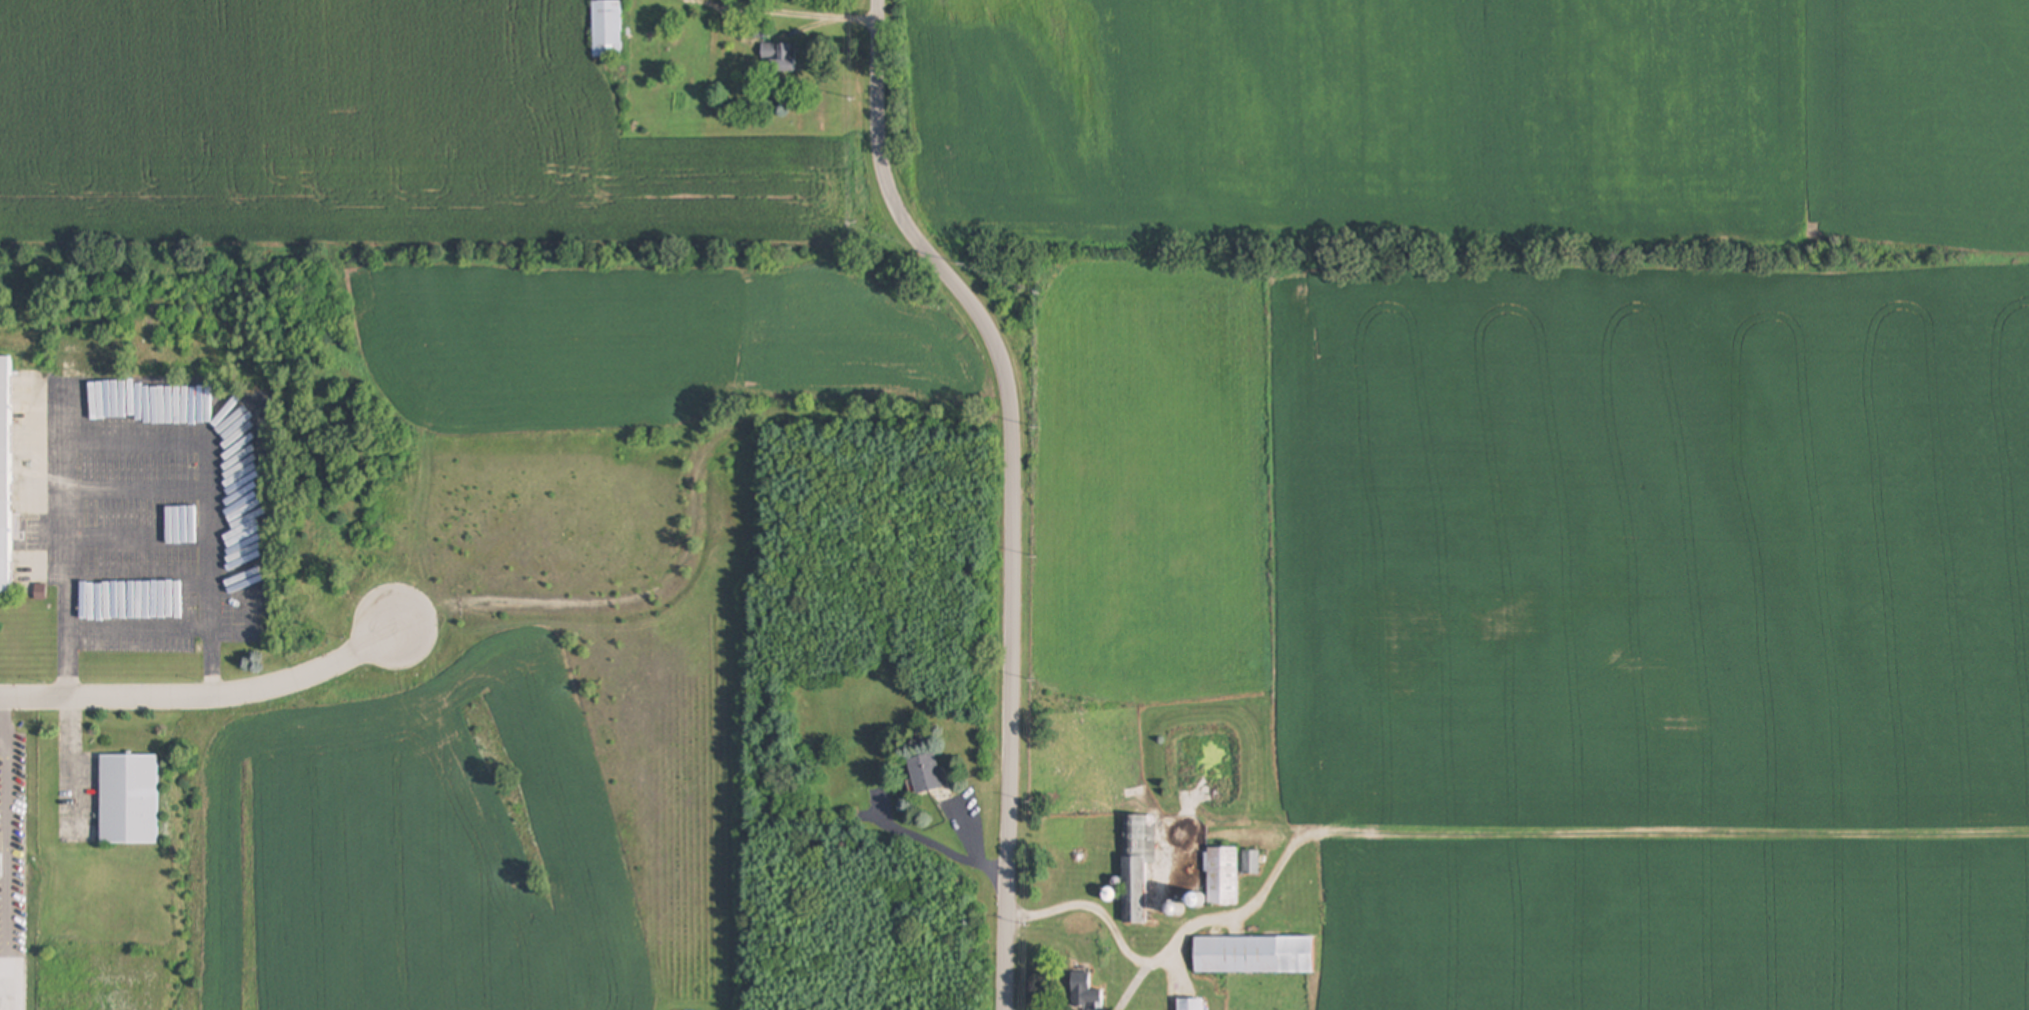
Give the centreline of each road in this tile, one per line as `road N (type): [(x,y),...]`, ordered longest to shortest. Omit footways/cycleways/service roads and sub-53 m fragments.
road 1 (residential): [(1010,1009),(1015,405),(921,270)]
road 2 (residential): [(401,626),(319,669),(223,695),(0,698)]
road 3 (residential): [(921,270),(878,167),(877,0)]

